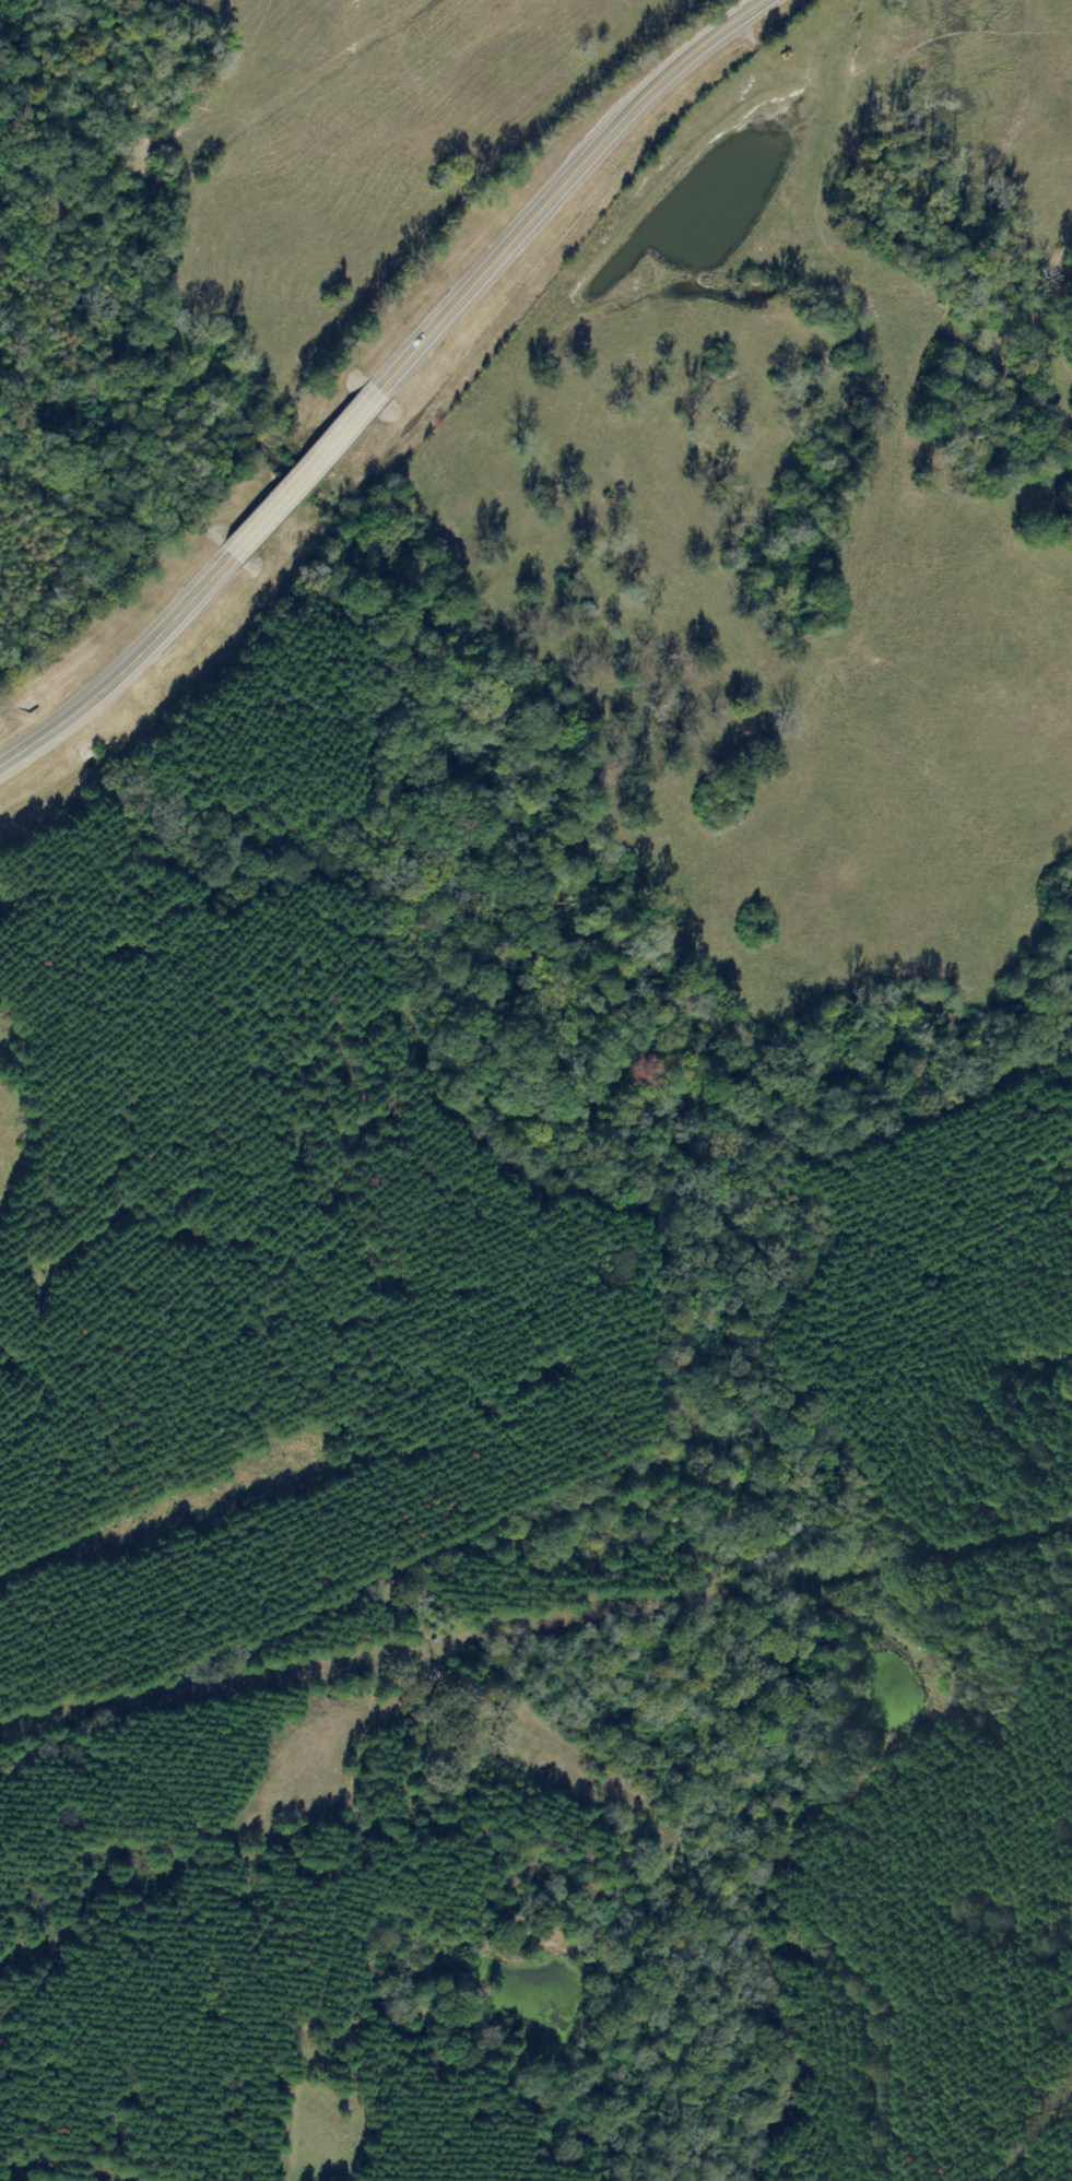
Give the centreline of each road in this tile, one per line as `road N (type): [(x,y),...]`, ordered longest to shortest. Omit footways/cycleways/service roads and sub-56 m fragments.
road 1 (secondary): [(769,0),(695,50),(373,393)]
road 2 (secondary): [(228,554),(131,670),(0,771)]
road 3 (secondary): [(373,393),(228,554)]

